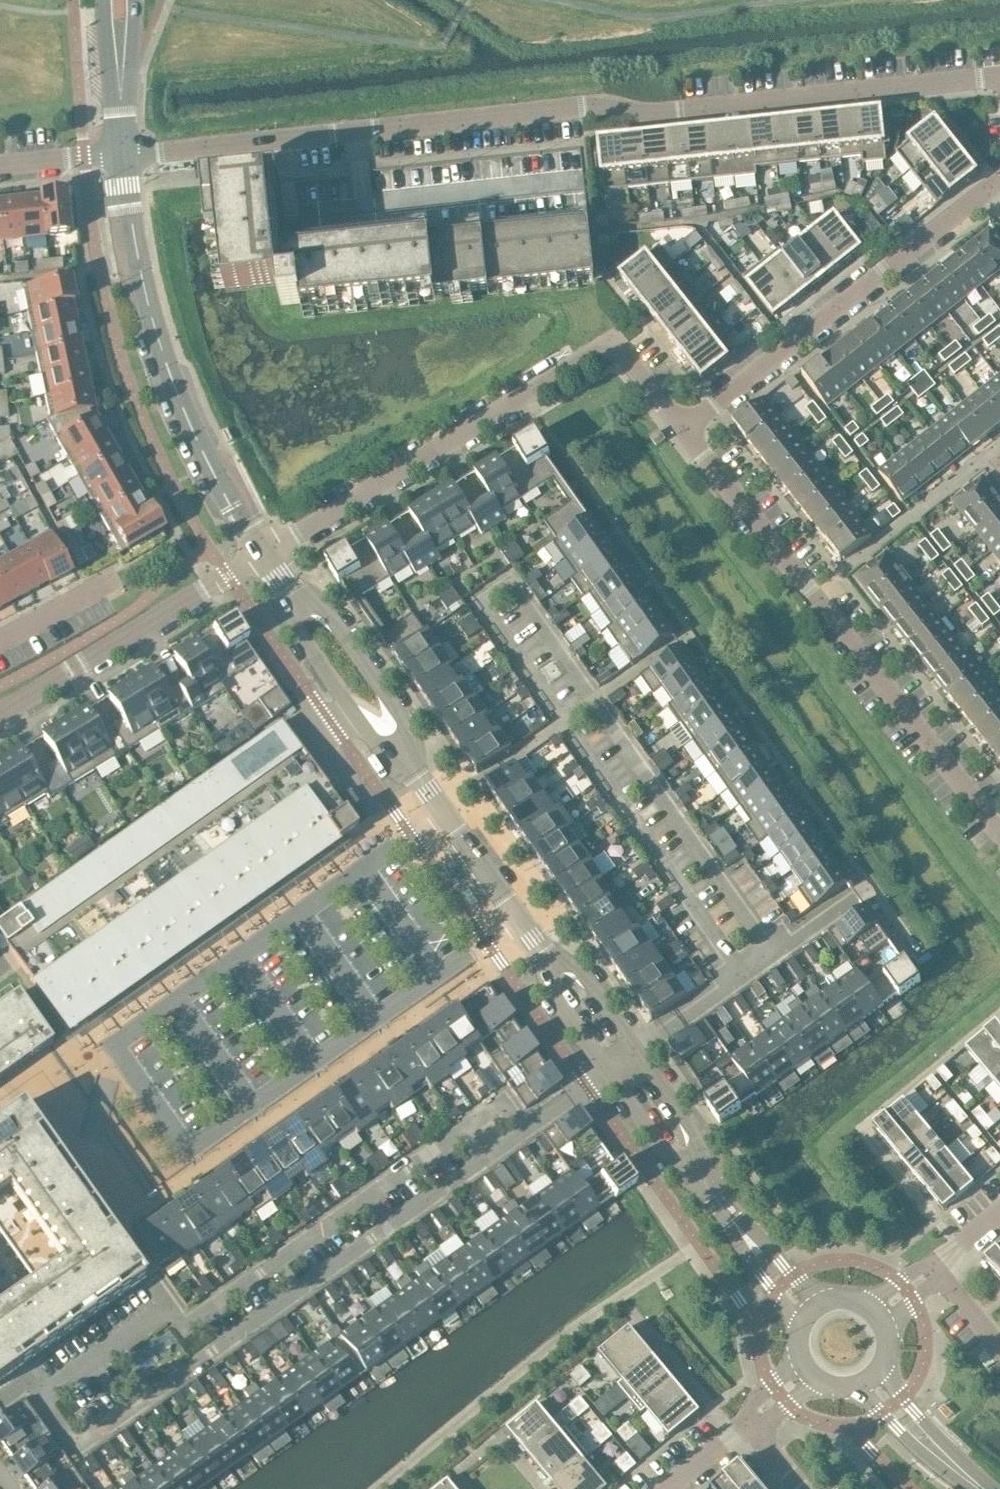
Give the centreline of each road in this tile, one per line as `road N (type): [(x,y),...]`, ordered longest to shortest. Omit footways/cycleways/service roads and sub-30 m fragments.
road 1 (residential): [(121,155),(582,108),(676,114),(999,79)]
road 2 (tertiary): [(807,1315),(415,777)]
road 3 (residential): [(682,429),(610,342),(258,554)]
road 4 (residential): [(682,429),(999,834)]
road 5 (tertiary): [(258,554),(174,392),(143,284),(121,155)]
road 6 (residential): [(989,189),(682,429)]
road 7 (residential): [(0,714),(258,554)]
road 8 (tertiary): [(415,777),(404,726),(322,607),(283,592)]
road 9 (tertiary): [(283,592),(293,626),(376,746),(415,777)]
road 10 (tertiary): [(983,1488),(869,1380)]
road 11 (residential): [(0,642),(115,580)]
road 12 (residential): [(0,166),(121,155)]

